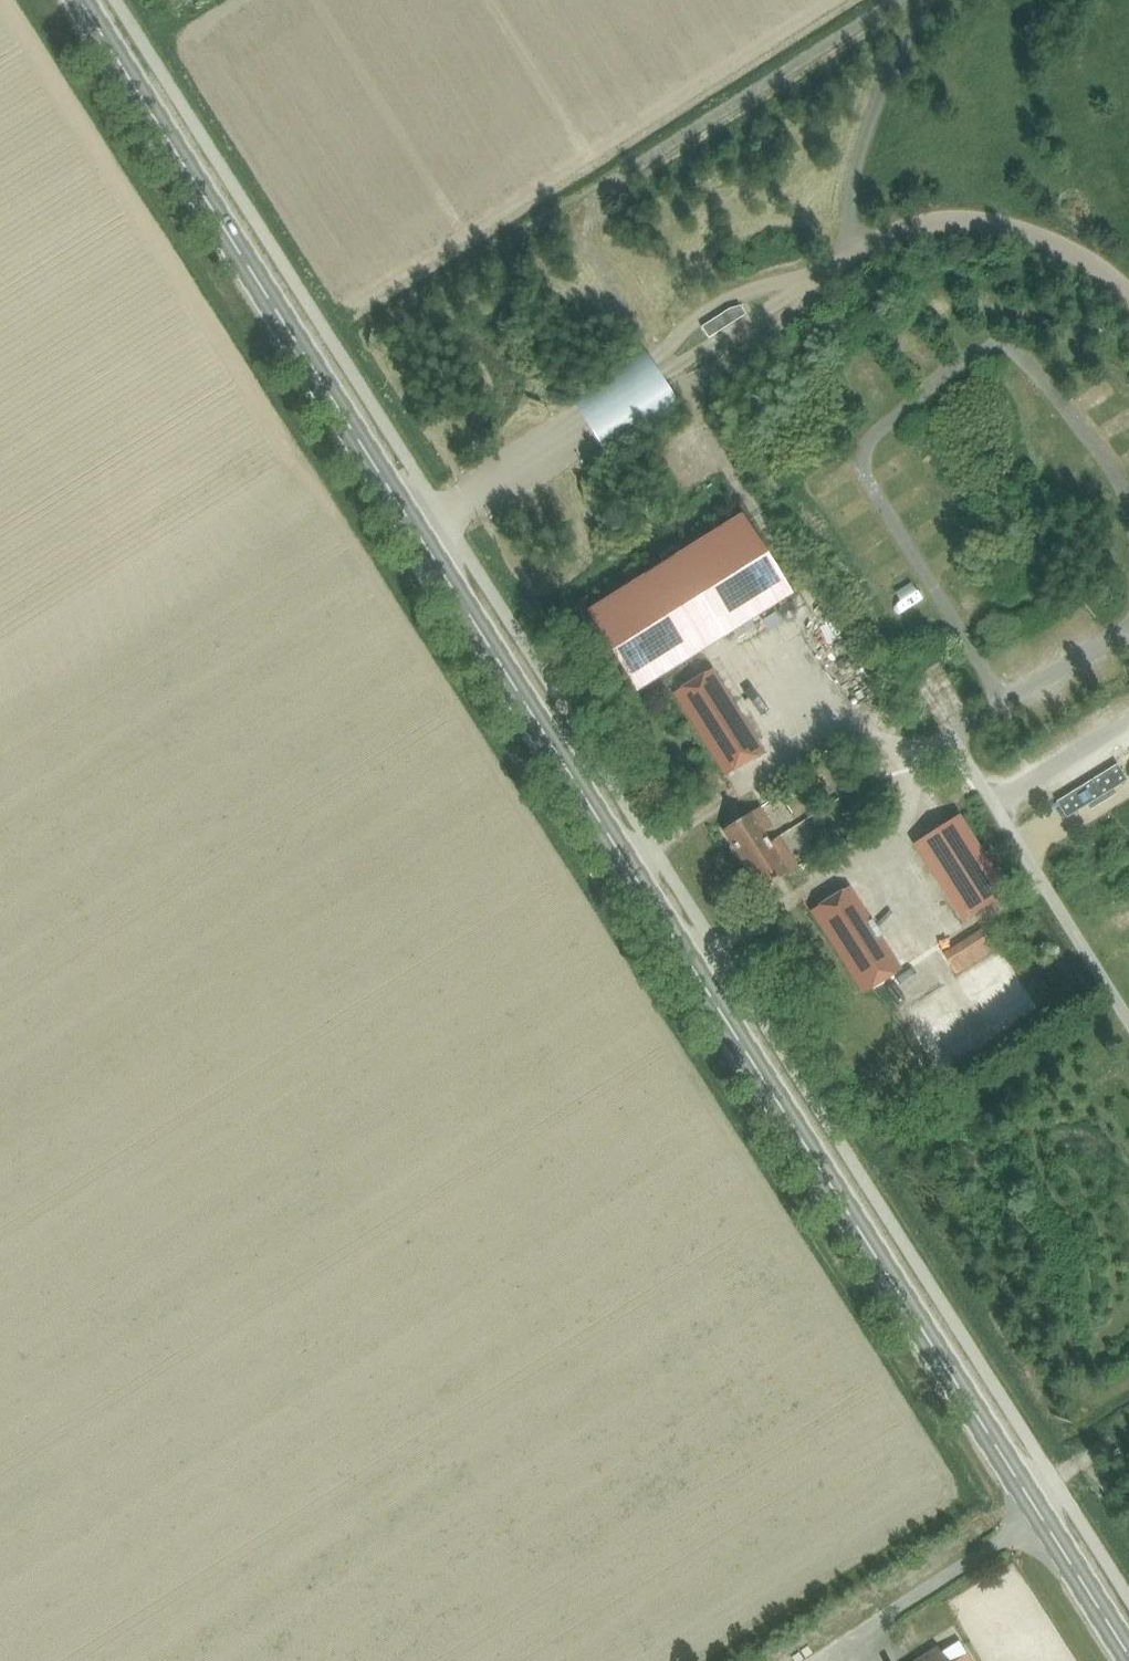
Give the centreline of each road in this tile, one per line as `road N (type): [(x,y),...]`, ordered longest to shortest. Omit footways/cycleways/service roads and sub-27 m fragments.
road 1 (secondary): [(1128,1656),(79,0)]

